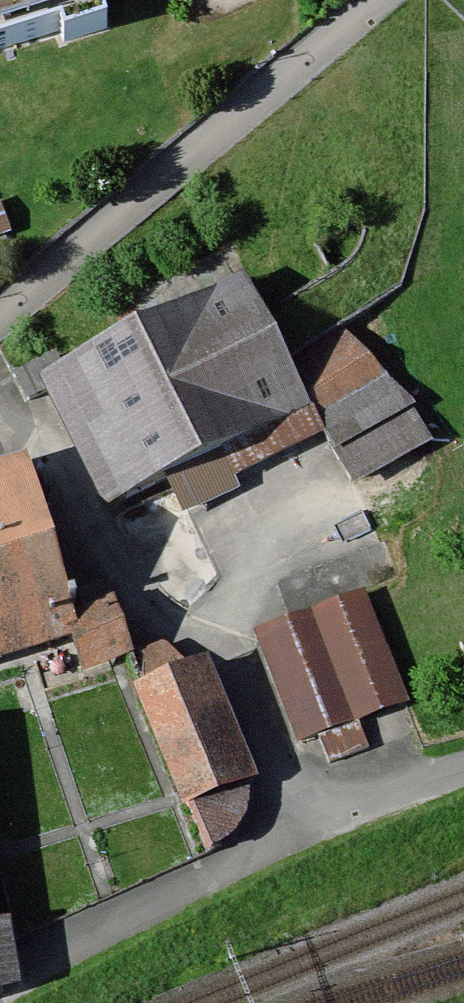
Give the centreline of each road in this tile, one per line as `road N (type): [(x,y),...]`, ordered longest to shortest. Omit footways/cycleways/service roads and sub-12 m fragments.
road 1 (residential): [(463,772),(303,820),(222,627),(150,631),(0,391)]
road 2 (residential): [(0,314),(385,0)]

